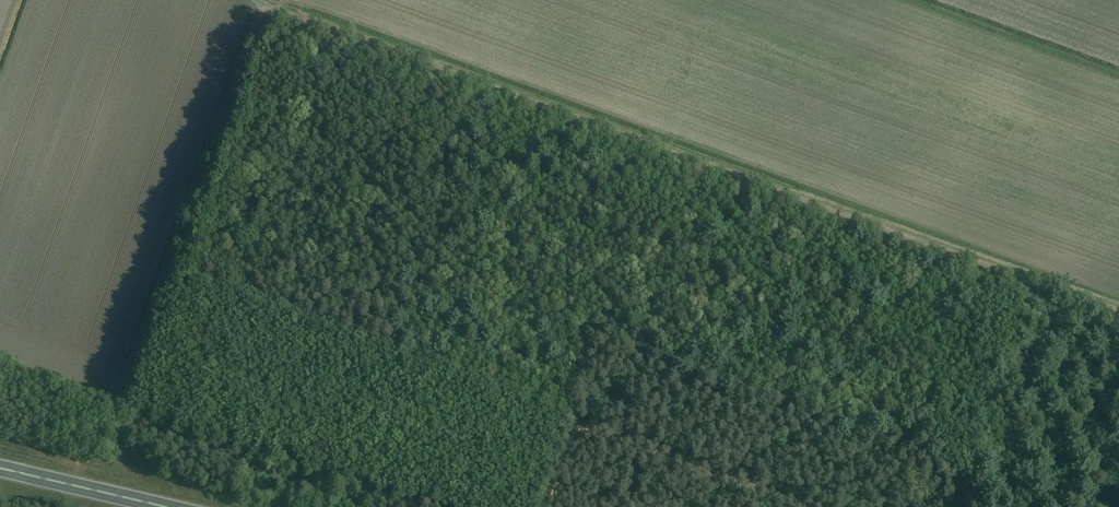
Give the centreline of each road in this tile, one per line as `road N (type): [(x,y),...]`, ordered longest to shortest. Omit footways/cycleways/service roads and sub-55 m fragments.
road 1 (track): [(119,397),(264,7),(1118,313)]
road 2 (track): [(166,271),(817,506)]
road 3 (trunk): [(164,506),(0,469)]

